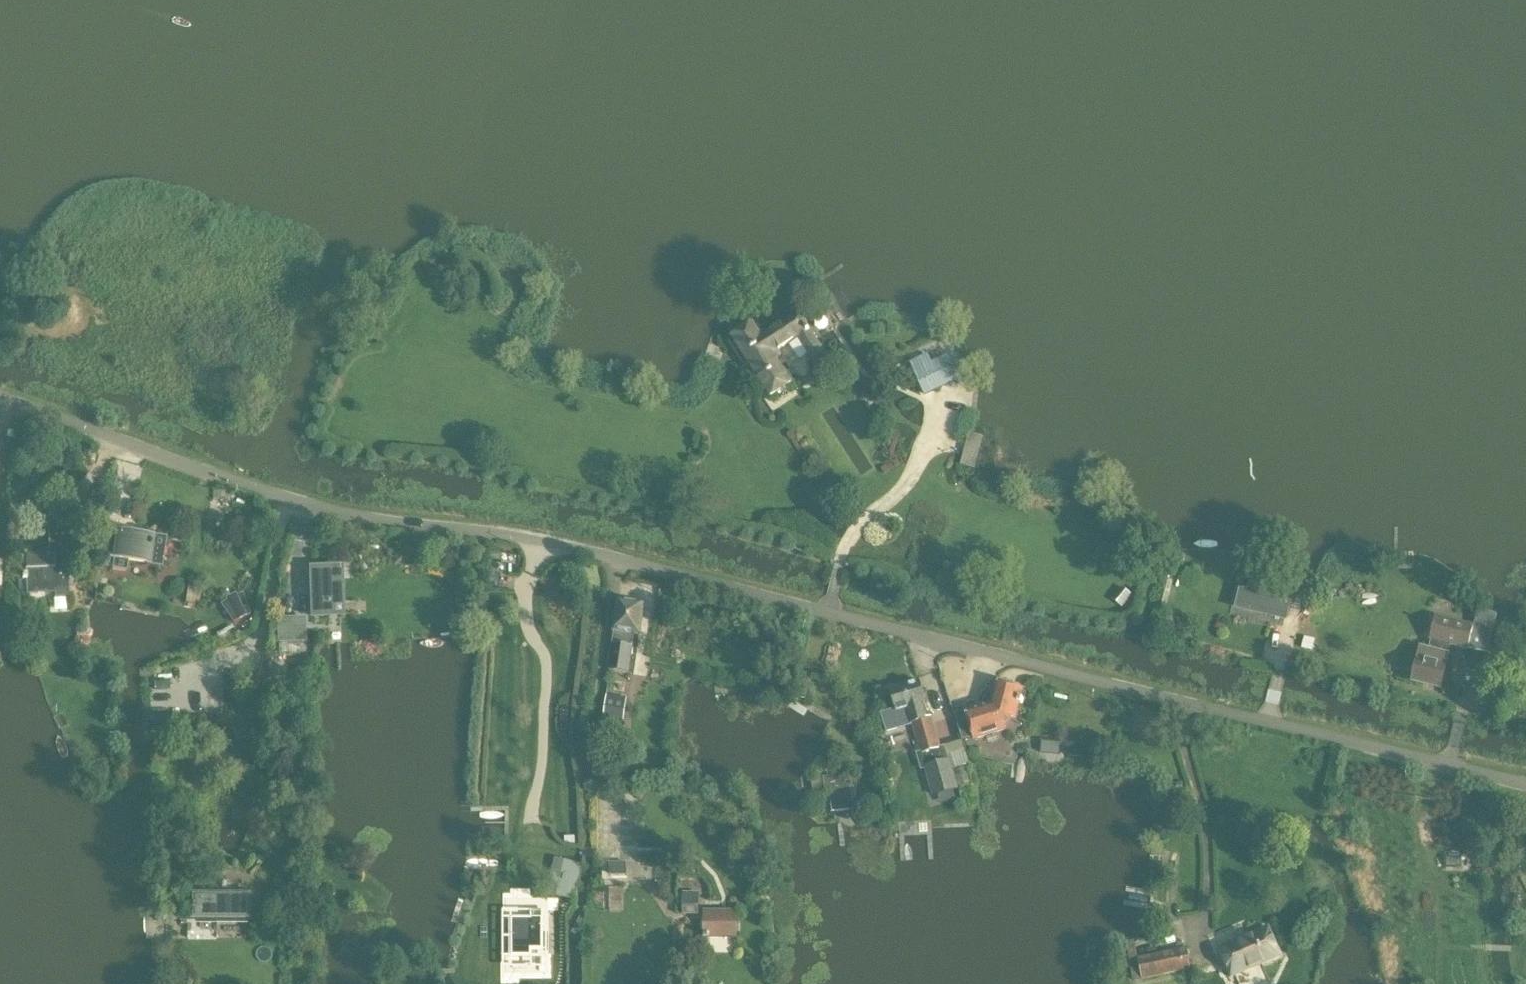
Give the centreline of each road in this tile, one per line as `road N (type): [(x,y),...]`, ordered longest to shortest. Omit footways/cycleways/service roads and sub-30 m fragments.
road 1 (residential): [(0,395),(288,501),(367,520),(540,541),(1525,785)]

